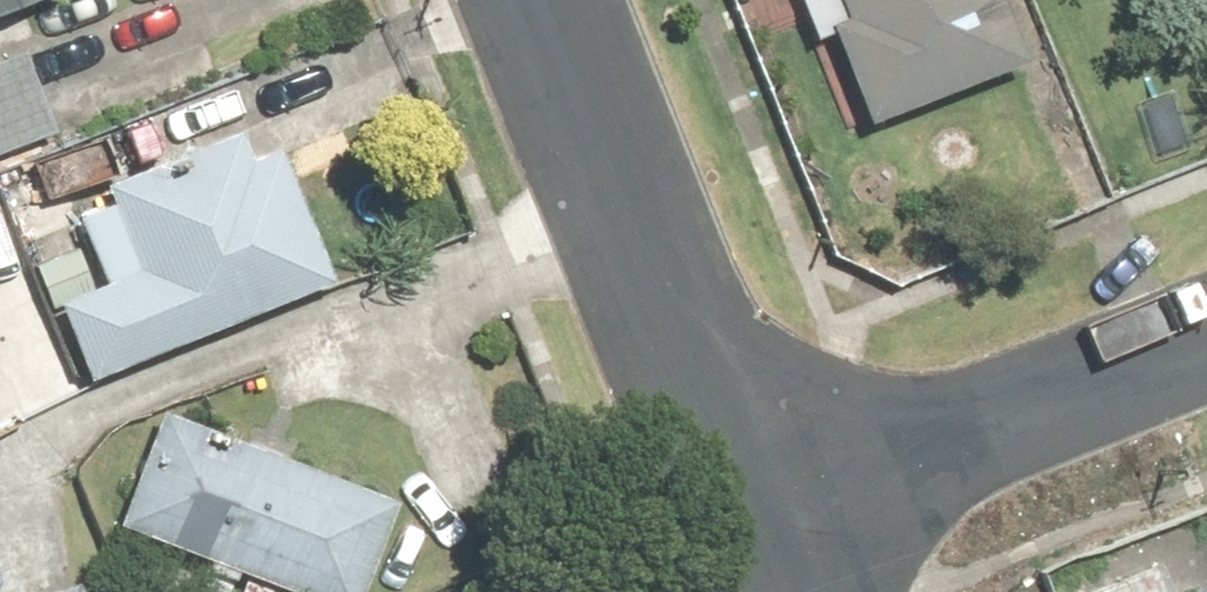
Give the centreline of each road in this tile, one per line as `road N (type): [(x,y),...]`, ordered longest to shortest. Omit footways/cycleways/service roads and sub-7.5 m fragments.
road 1 (residential): [(767,535),(542,0)]
road 2 (residential): [(767,535),(1206,359)]

